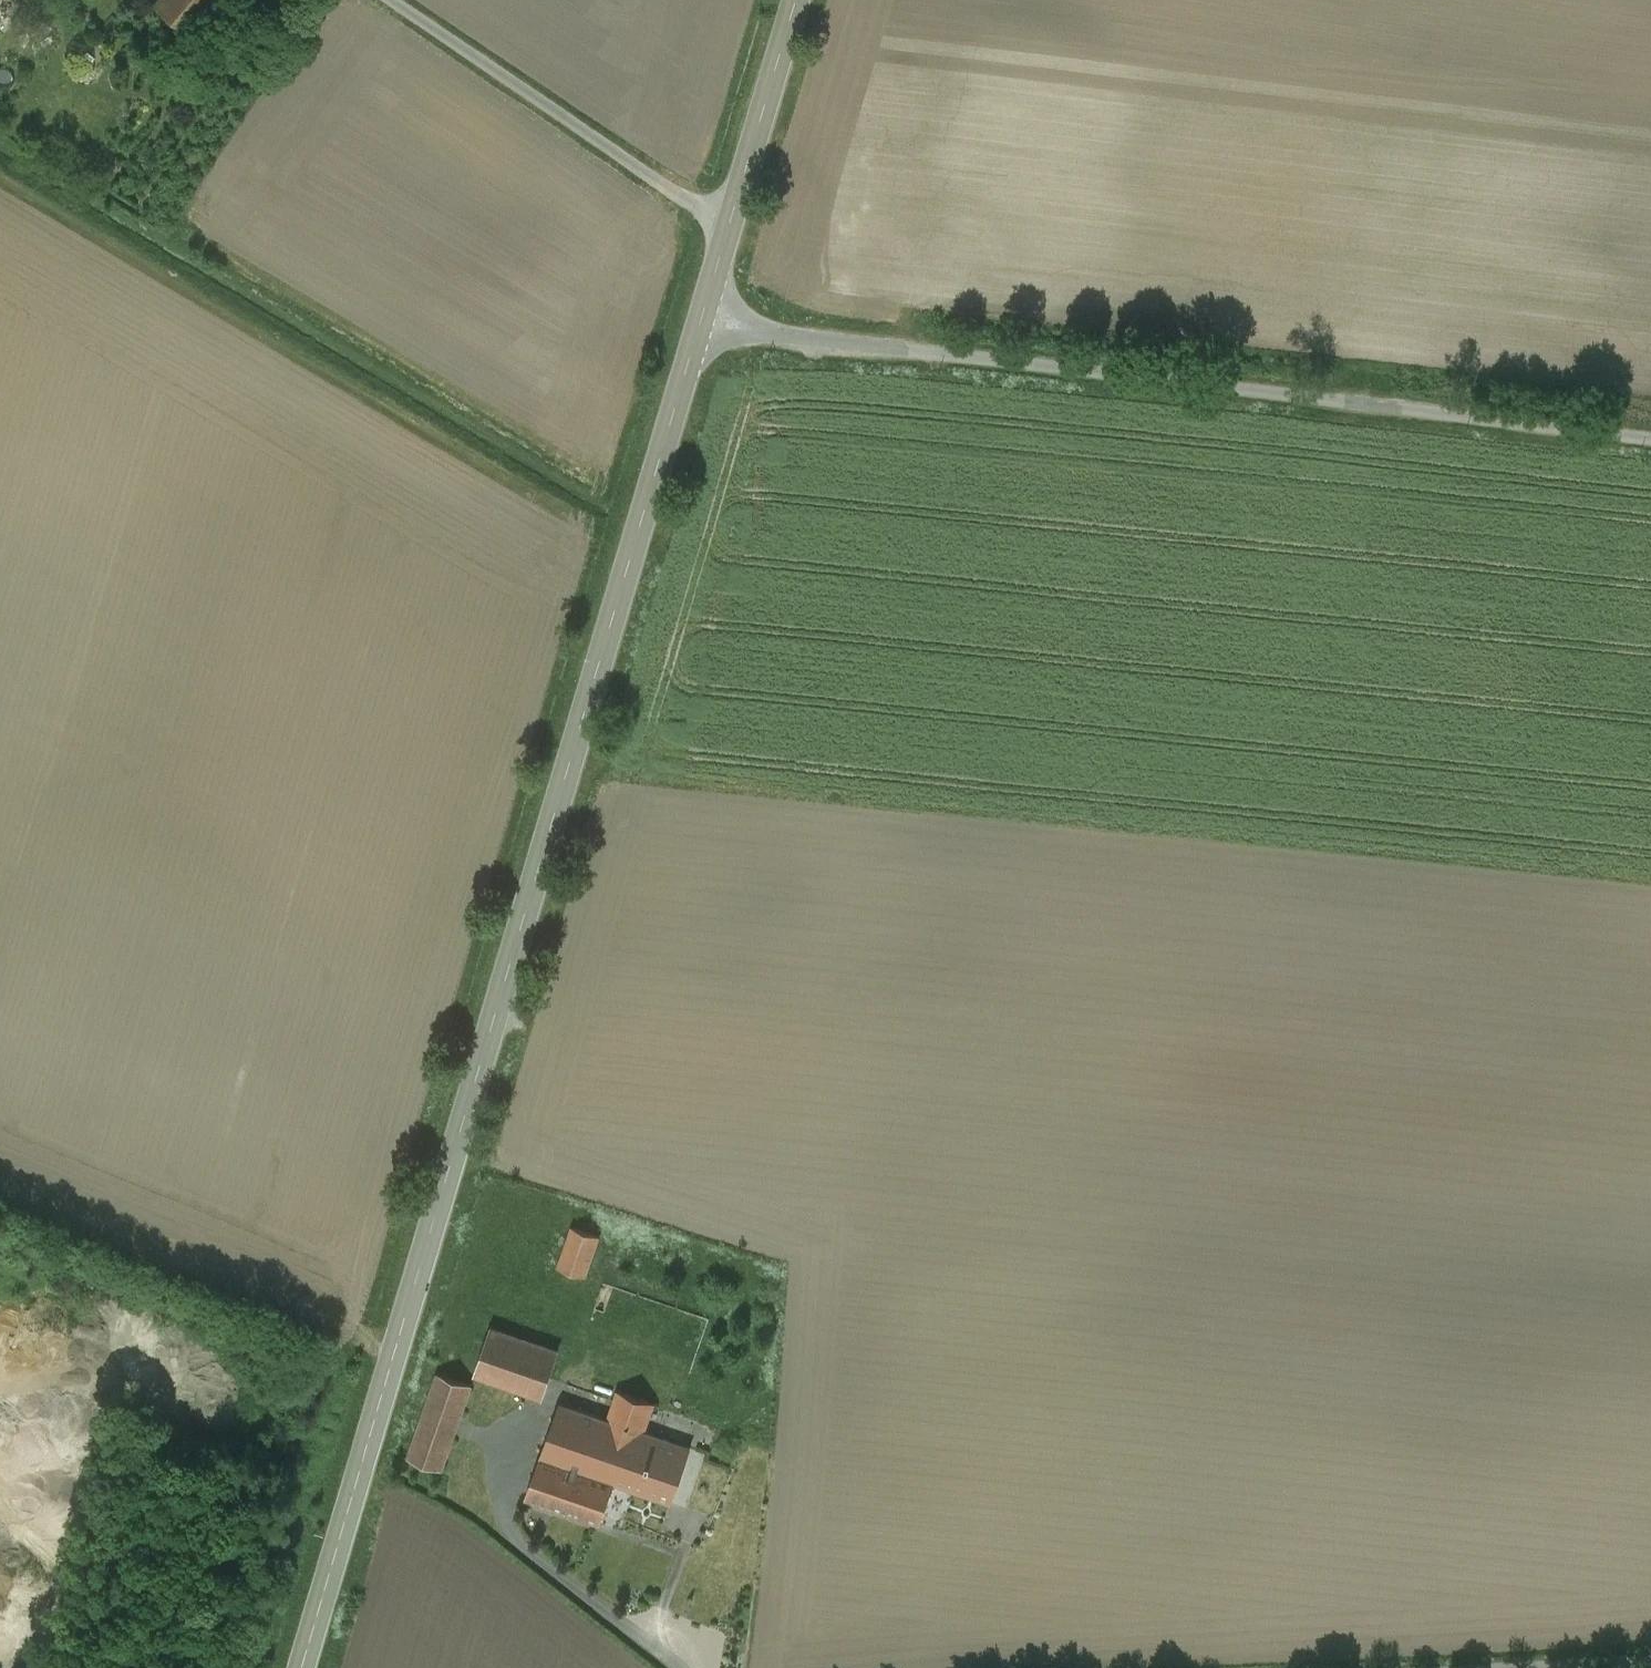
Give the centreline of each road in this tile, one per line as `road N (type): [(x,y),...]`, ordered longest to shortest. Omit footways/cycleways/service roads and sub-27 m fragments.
road 1 (tertiary): [(301,1667),(700,319)]
road 2 (unclassified): [(1650,437),(700,319)]
road 3 (tertiary): [(700,319),(795,0)]

